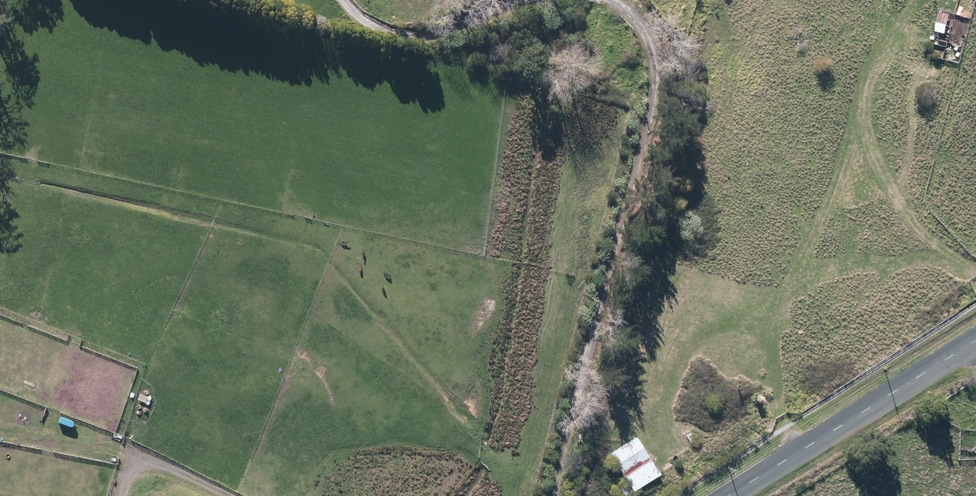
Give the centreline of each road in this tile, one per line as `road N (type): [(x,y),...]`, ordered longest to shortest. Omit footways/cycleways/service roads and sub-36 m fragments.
road 1 (track): [(550,495),(655,96),(657,52),(607,0)]
road 2 (tertiary): [(975,340),(728,495)]
road 3 (track): [(539,0),(436,29),(398,32),(362,19),(347,0)]
road 4 (track): [(234,495),(166,468),(138,467),(115,483),(112,495)]

